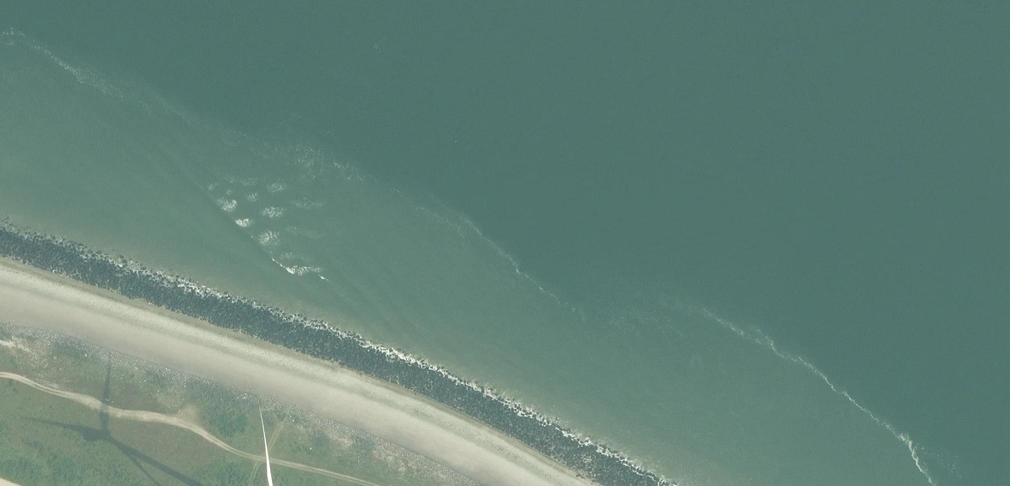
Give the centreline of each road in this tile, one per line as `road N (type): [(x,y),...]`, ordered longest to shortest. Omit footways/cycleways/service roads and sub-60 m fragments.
road 1 (track): [(400,485),(232,450),(162,410),(0,364)]

